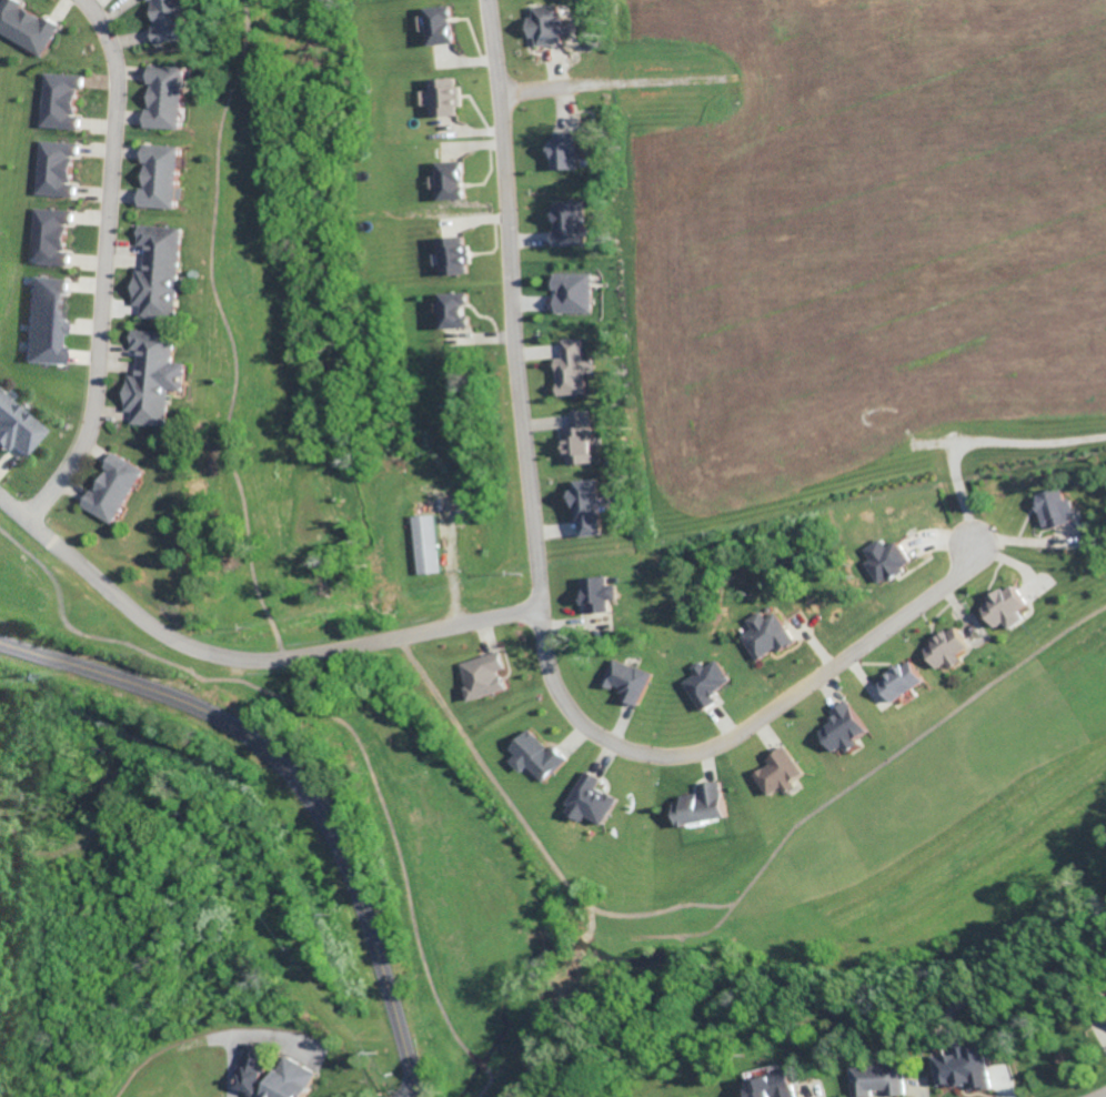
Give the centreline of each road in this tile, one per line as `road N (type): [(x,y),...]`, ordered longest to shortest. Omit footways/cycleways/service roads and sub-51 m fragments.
road 1 (residential): [(973,542),(953,578),(712,748),(690,755),(635,749),(572,717),(546,664),(537,607),(488,0)]
road 2 (secondary): [(419,1096),(363,907),(322,823),(295,788),(230,731),(187,707),(0,645)]
road 3 (residential): [(0,497),(144,622),(193,650),(237,661),(265,665),(537,607)]
road 4 (residential): [(84,0),(114,56),(119,85),(94,410),(76,459),(27,521)]
road 5 (track): [(142,692),(134,744),(102,826),(71,854),(42,858)]

